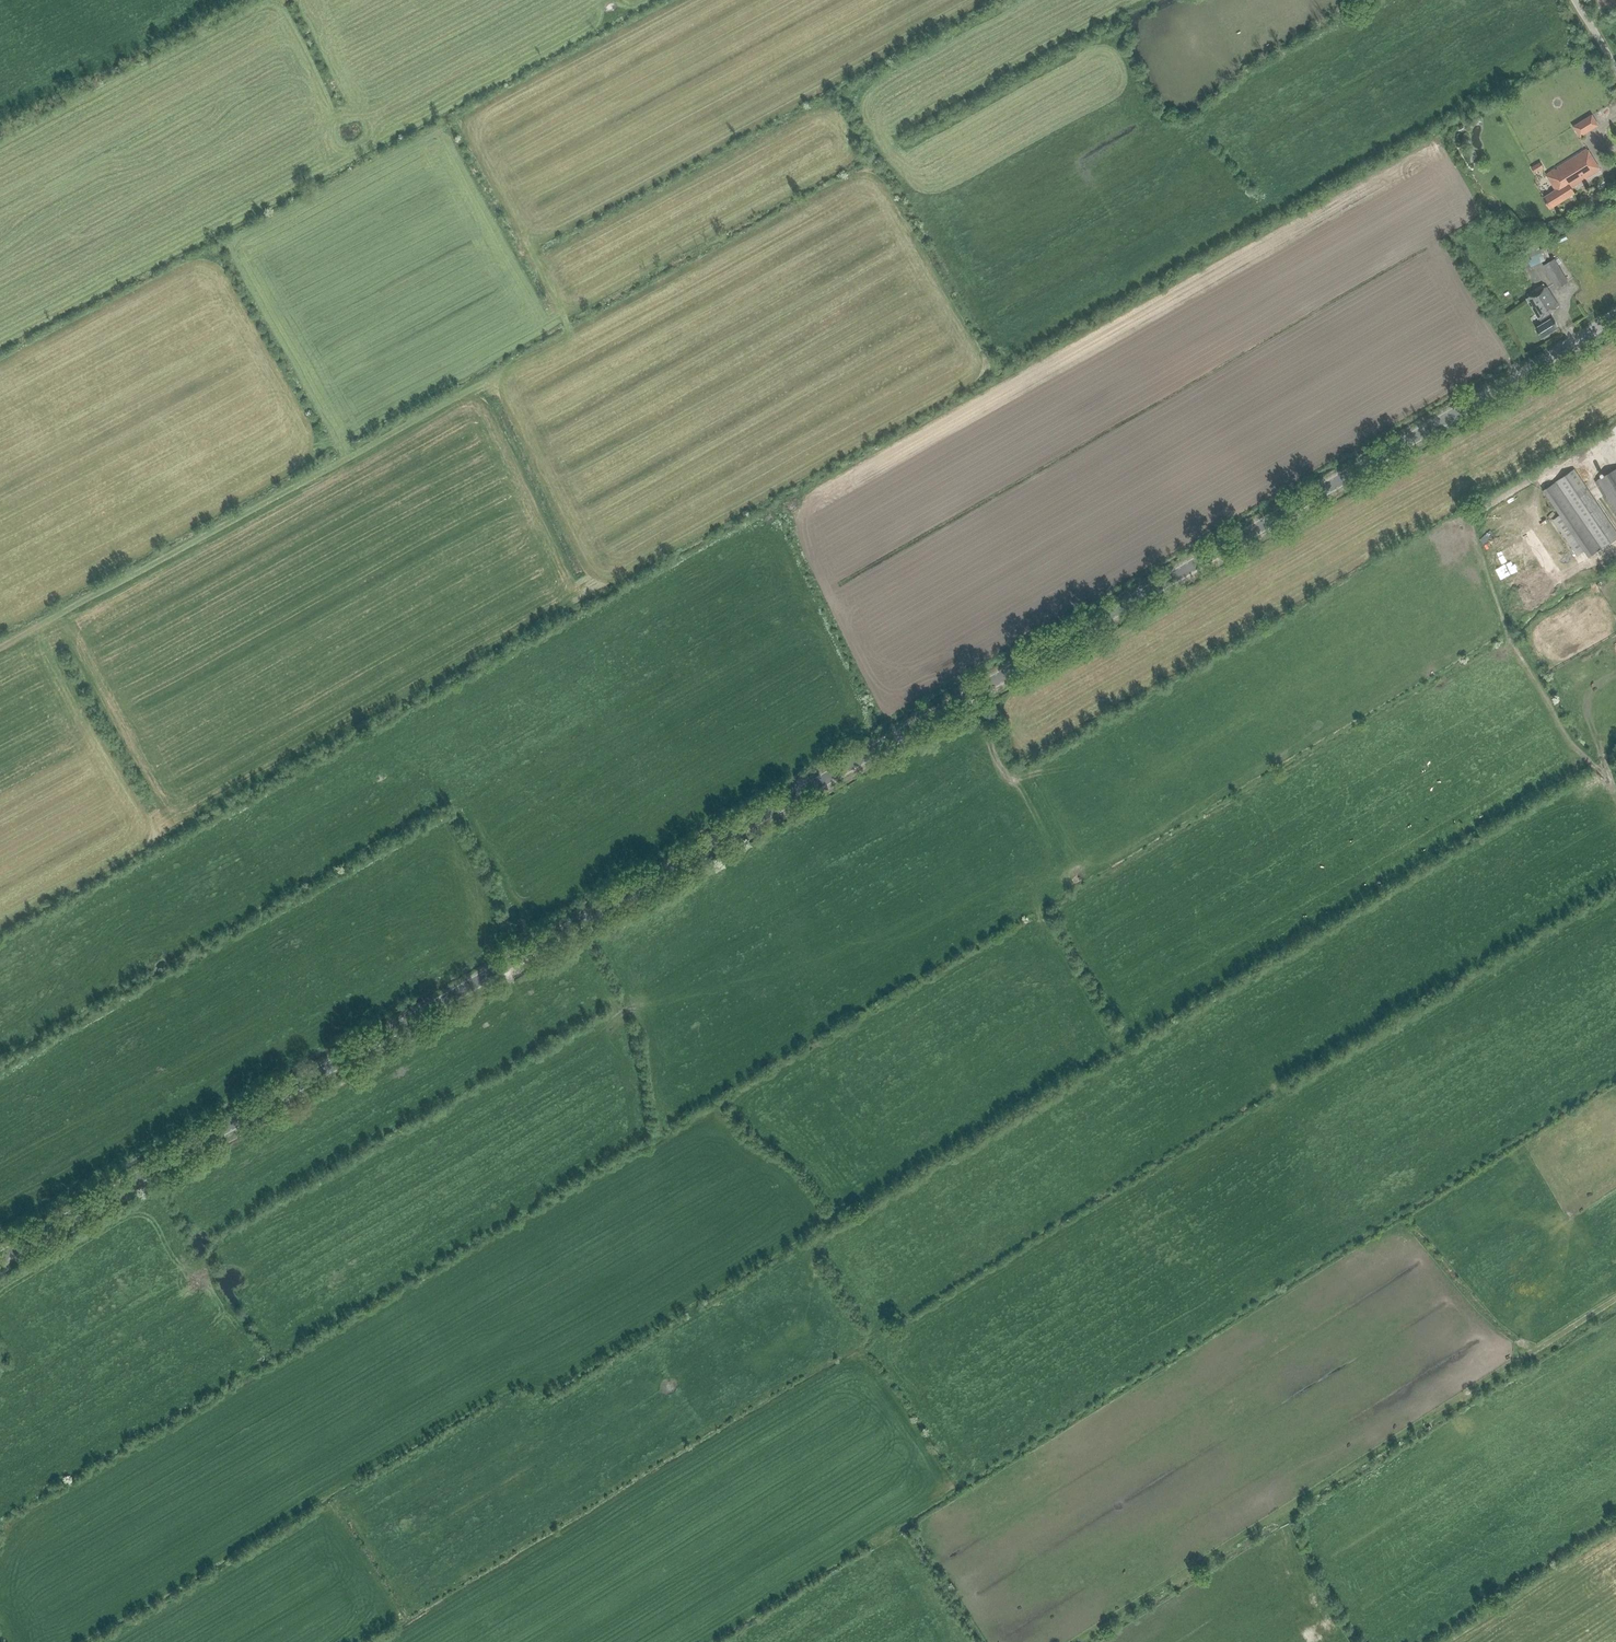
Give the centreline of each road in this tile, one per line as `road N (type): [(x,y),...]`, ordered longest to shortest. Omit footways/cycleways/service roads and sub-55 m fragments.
road 1 (tertiary): [(0,1262),(1615,315)]

